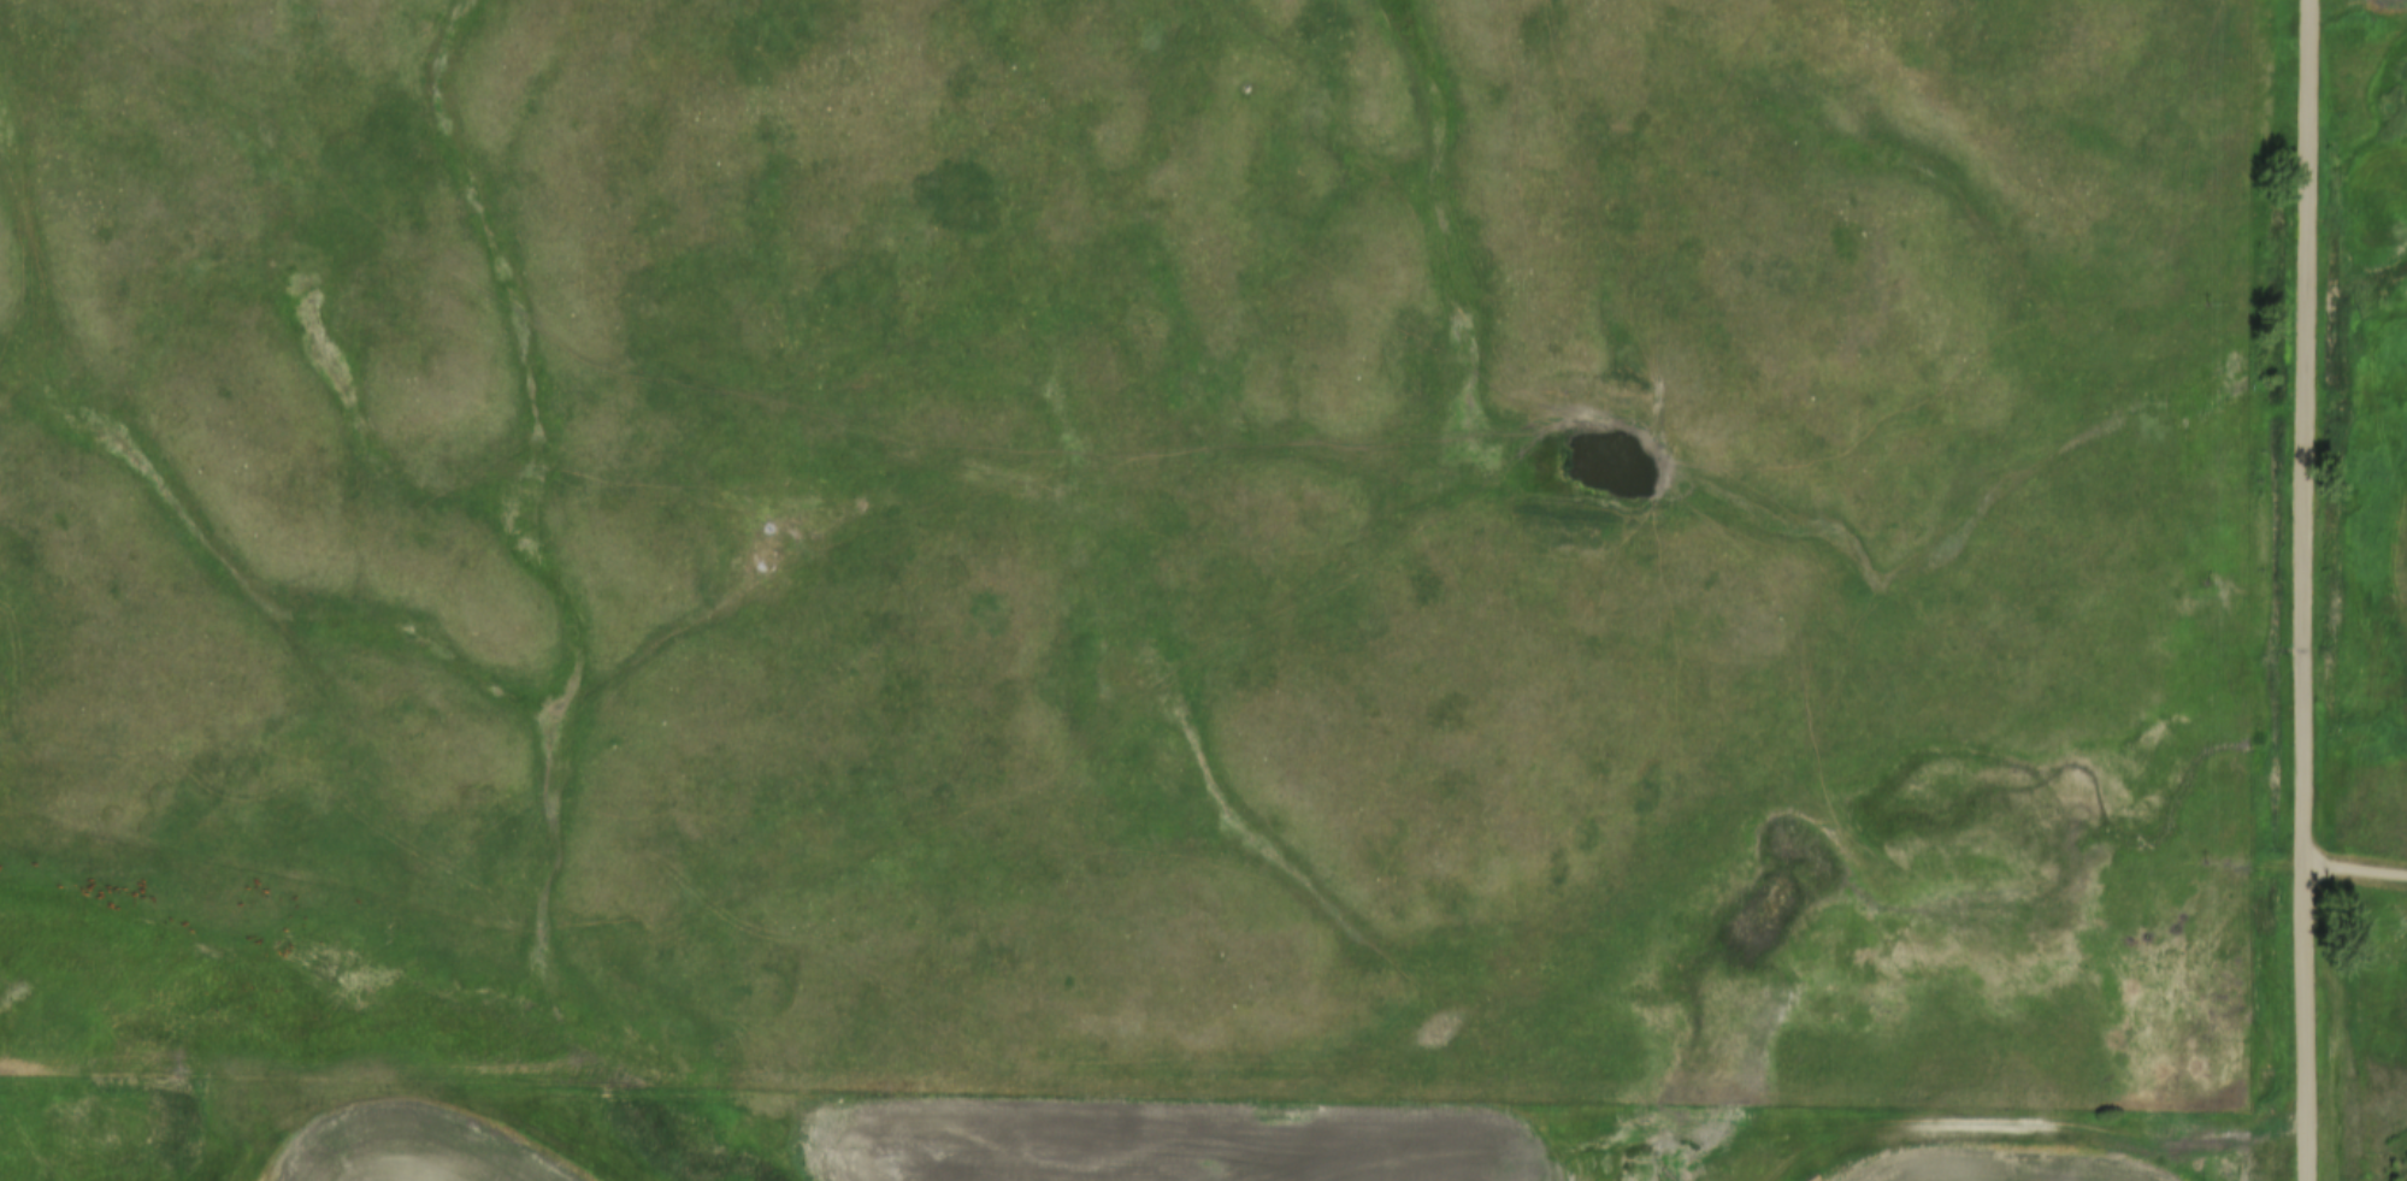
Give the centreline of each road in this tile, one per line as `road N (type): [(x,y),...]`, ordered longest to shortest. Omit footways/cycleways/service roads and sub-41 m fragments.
road 1 (residential): [(2309,1180),(2308,0)]

